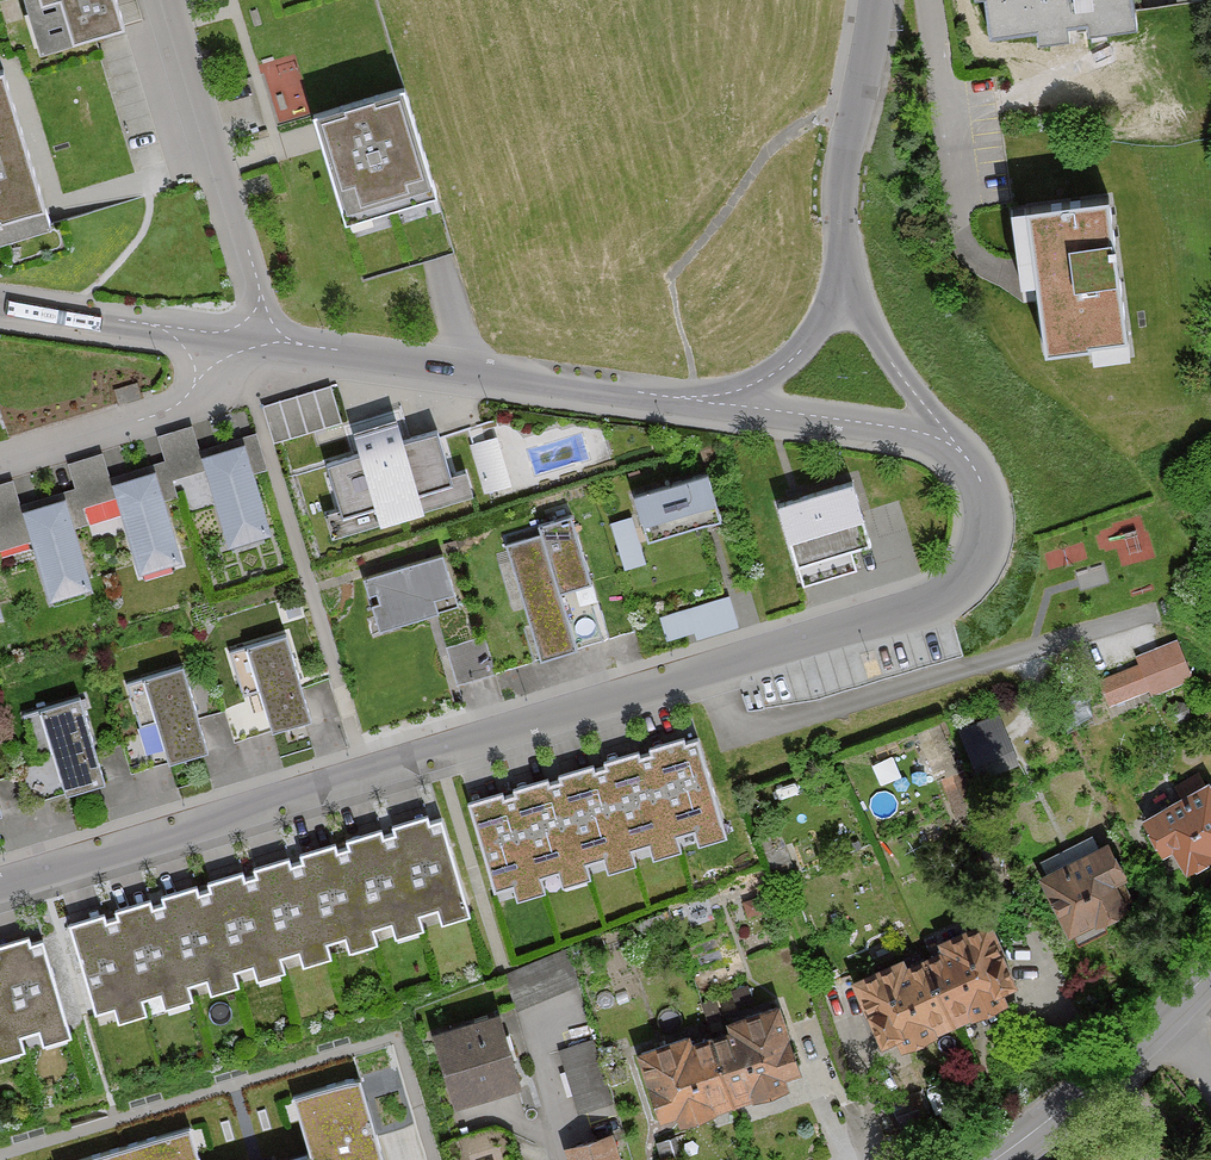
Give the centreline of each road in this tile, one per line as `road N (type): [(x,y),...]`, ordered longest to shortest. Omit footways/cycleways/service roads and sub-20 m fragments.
road 1 (residential): [(0,884),(951,587),(982,548),(985,518),(980,484),(948,438)]
road 2 (residential): [(258,337),(707,402)]
road 3 (residential): [(258,337),(261,296),(169,0)]
road 4 (residential): [(258,337),(236,366),(167,411),(0,460)]
road 5 (residential): [(845,284),(847,161),(875,0)]
road 6 (secondary): [(1210,975),(1107,1077),(993,1159)]
road 7 (residential): [(0,302),(258,337)]
road 8 (residential): [(948,438),(707,402)]
road 9 (residential): [(707,402),(797,354),(845,284)]
road 10 (residential): [(948,438),(845,284)]

